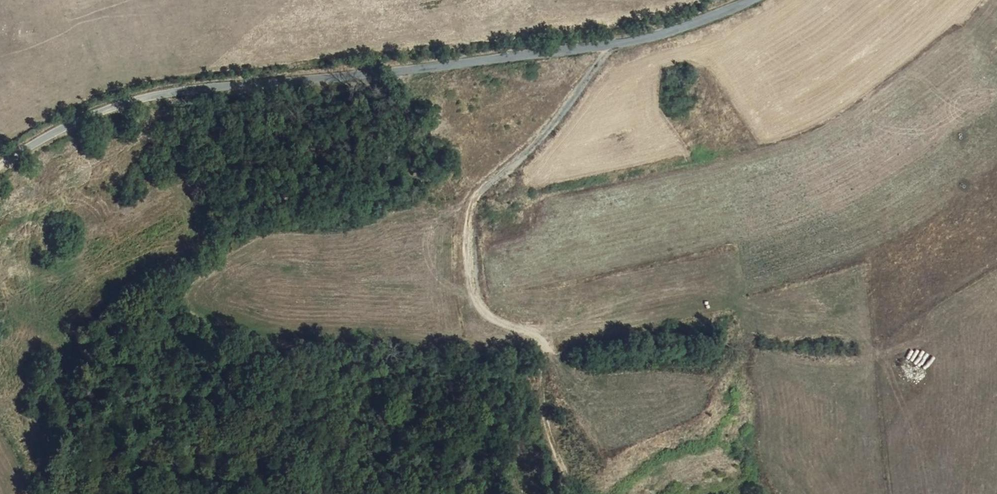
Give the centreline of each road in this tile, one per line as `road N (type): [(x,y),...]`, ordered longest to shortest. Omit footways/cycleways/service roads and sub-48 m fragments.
road 1 (unclassified): [(748,0),(708,23),(589,50),(154,97),(0,171)]
road 2 (track): [(615,44),(533,151),(477,197),(470,258),(485,316),(543,337)]

